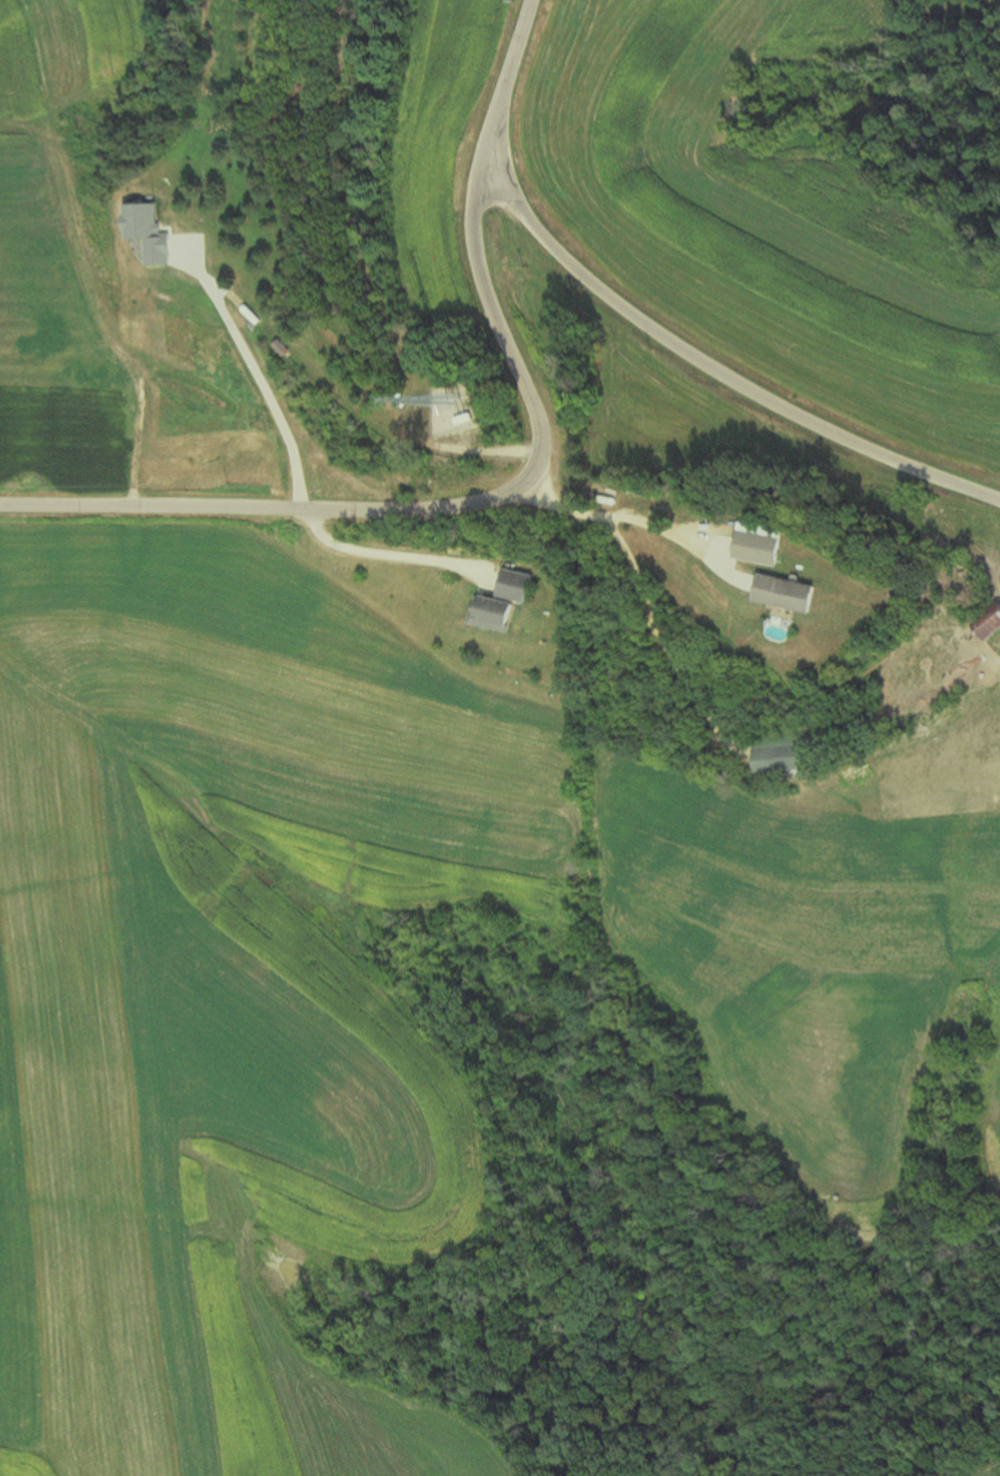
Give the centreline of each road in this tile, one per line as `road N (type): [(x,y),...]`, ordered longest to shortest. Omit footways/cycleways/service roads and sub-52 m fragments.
road 1 (residential): [(0,511),(403,518),(514,501),(536,474),(539,433),(489,318),(474,270),(473,226),(532,0)]
road 2 (residential): [(999,509),(878,460),(639,333),(523,221),(493,150)]

